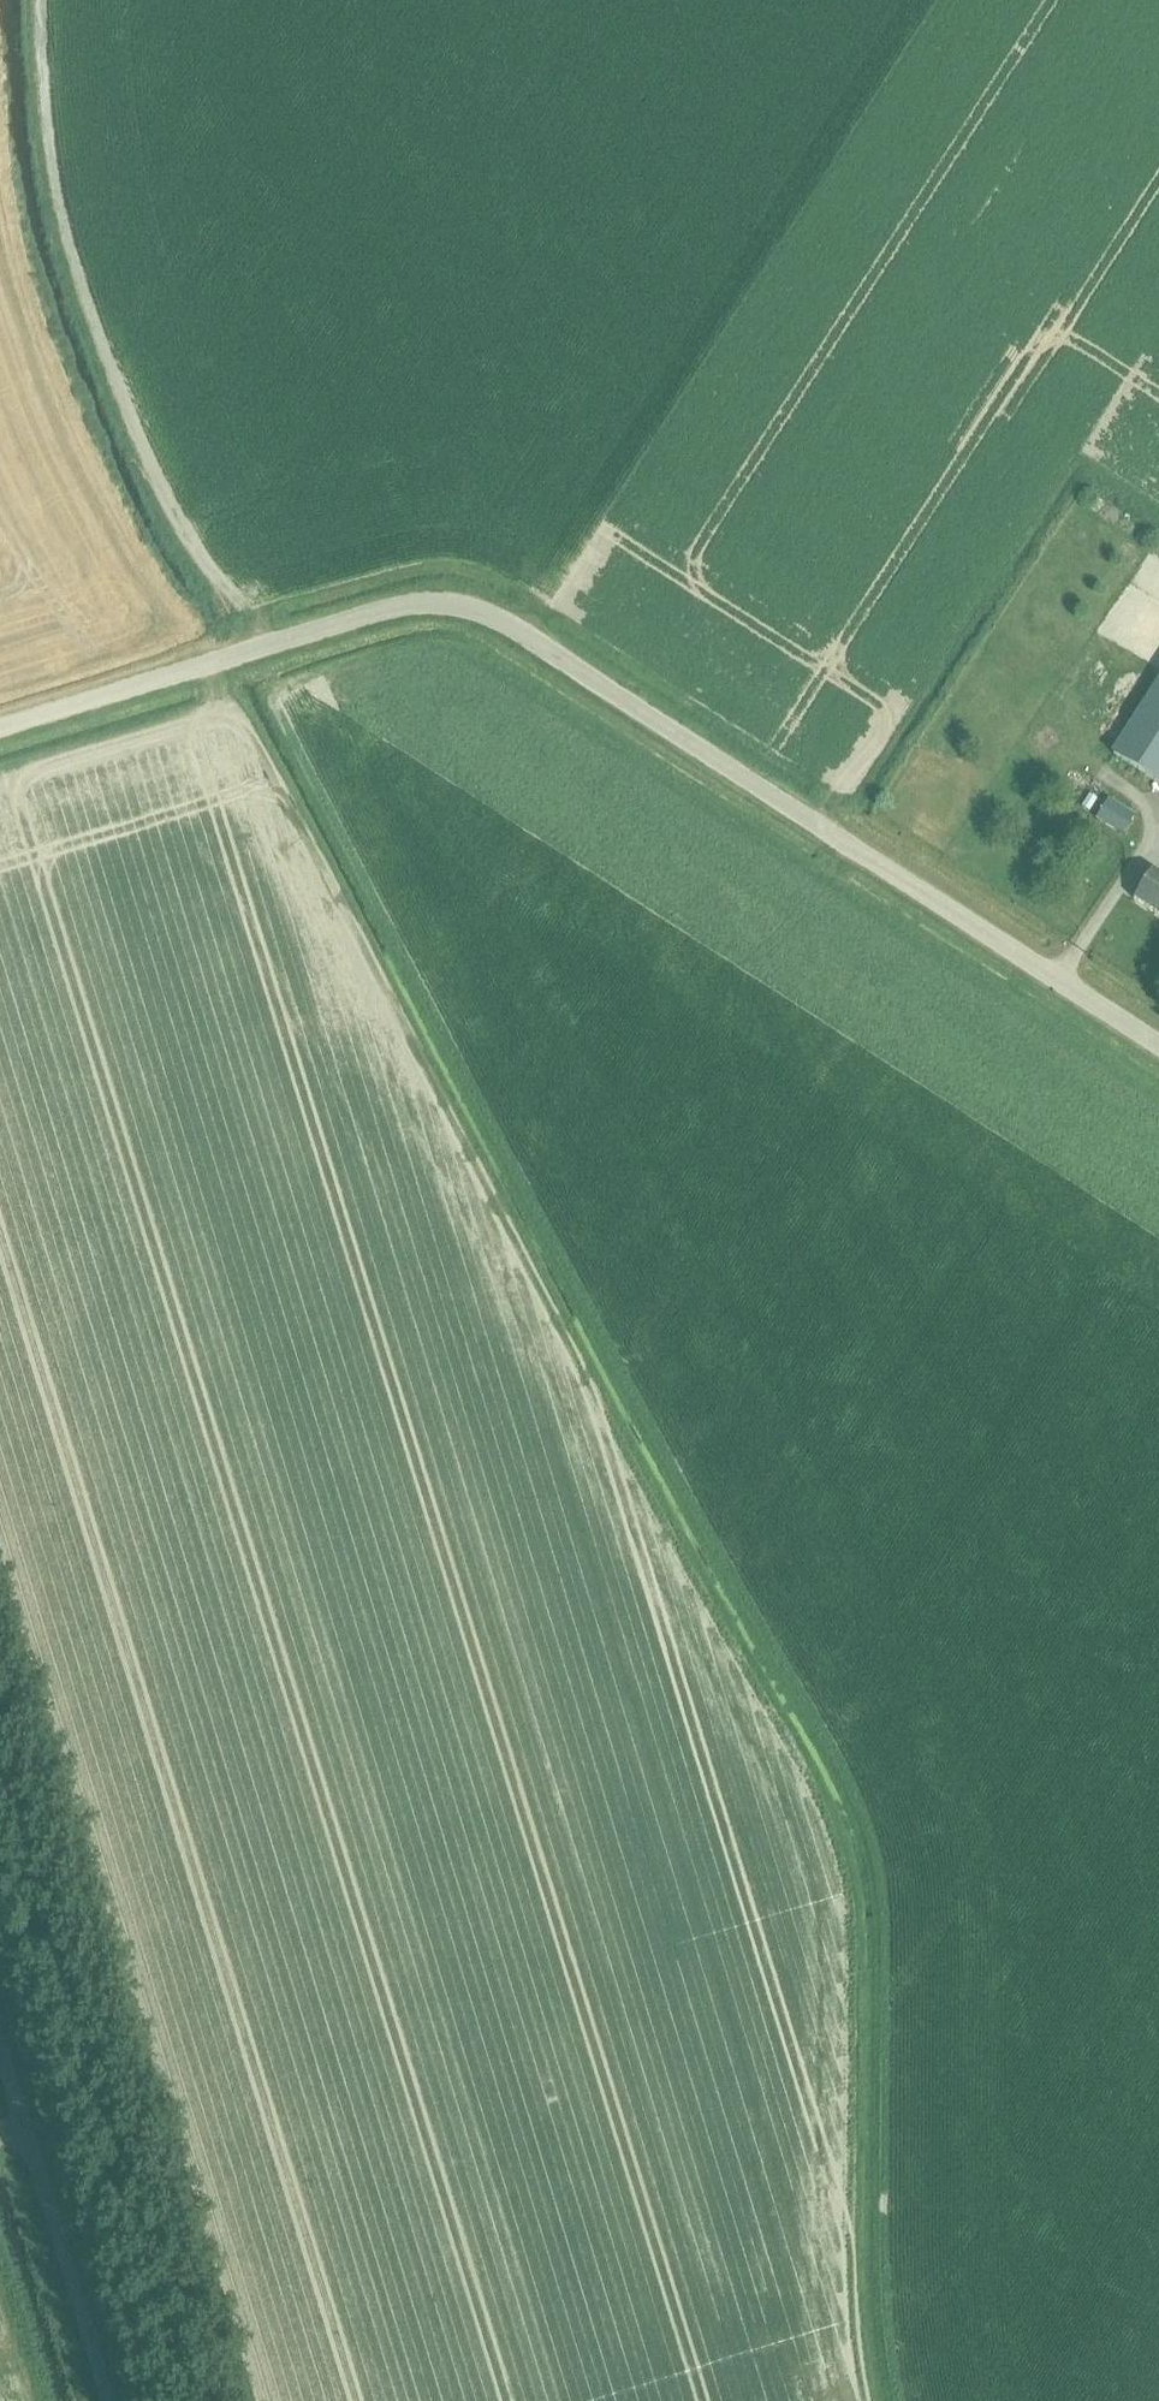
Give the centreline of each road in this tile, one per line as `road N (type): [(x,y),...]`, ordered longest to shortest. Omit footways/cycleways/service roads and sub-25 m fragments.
road 1 (unclassified): [(1158,1054),(446,601),(410,604),(0,729)]
road 2 (unclassified): [(70,2400),(0,2153)]

